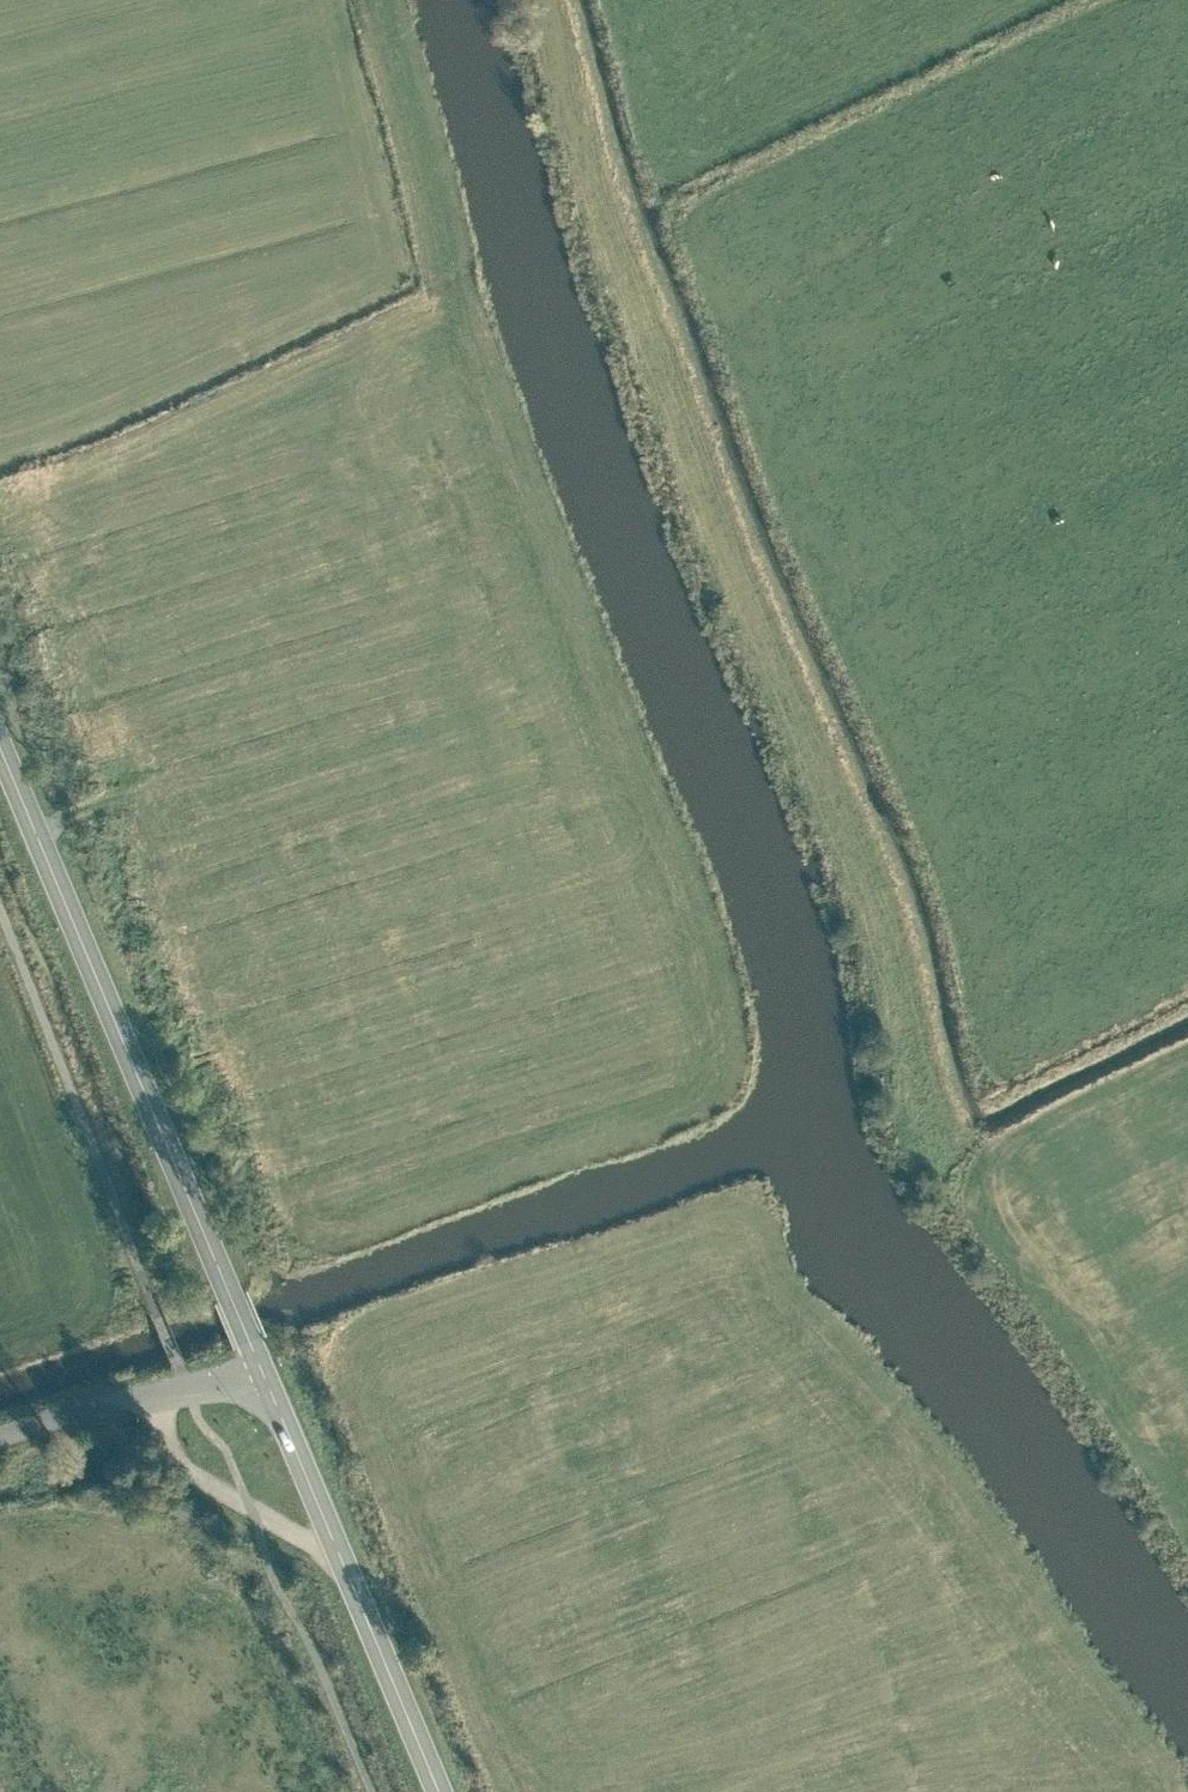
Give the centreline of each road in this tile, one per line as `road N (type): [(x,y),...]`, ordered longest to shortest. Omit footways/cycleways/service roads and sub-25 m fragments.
road 1 (tertiary): [(259,1355),(0,739)]
road 2 (tertiary): [(443,1791),(259,1355)]
road 3 (tertiary): [(259,1355),(0,1439)]

